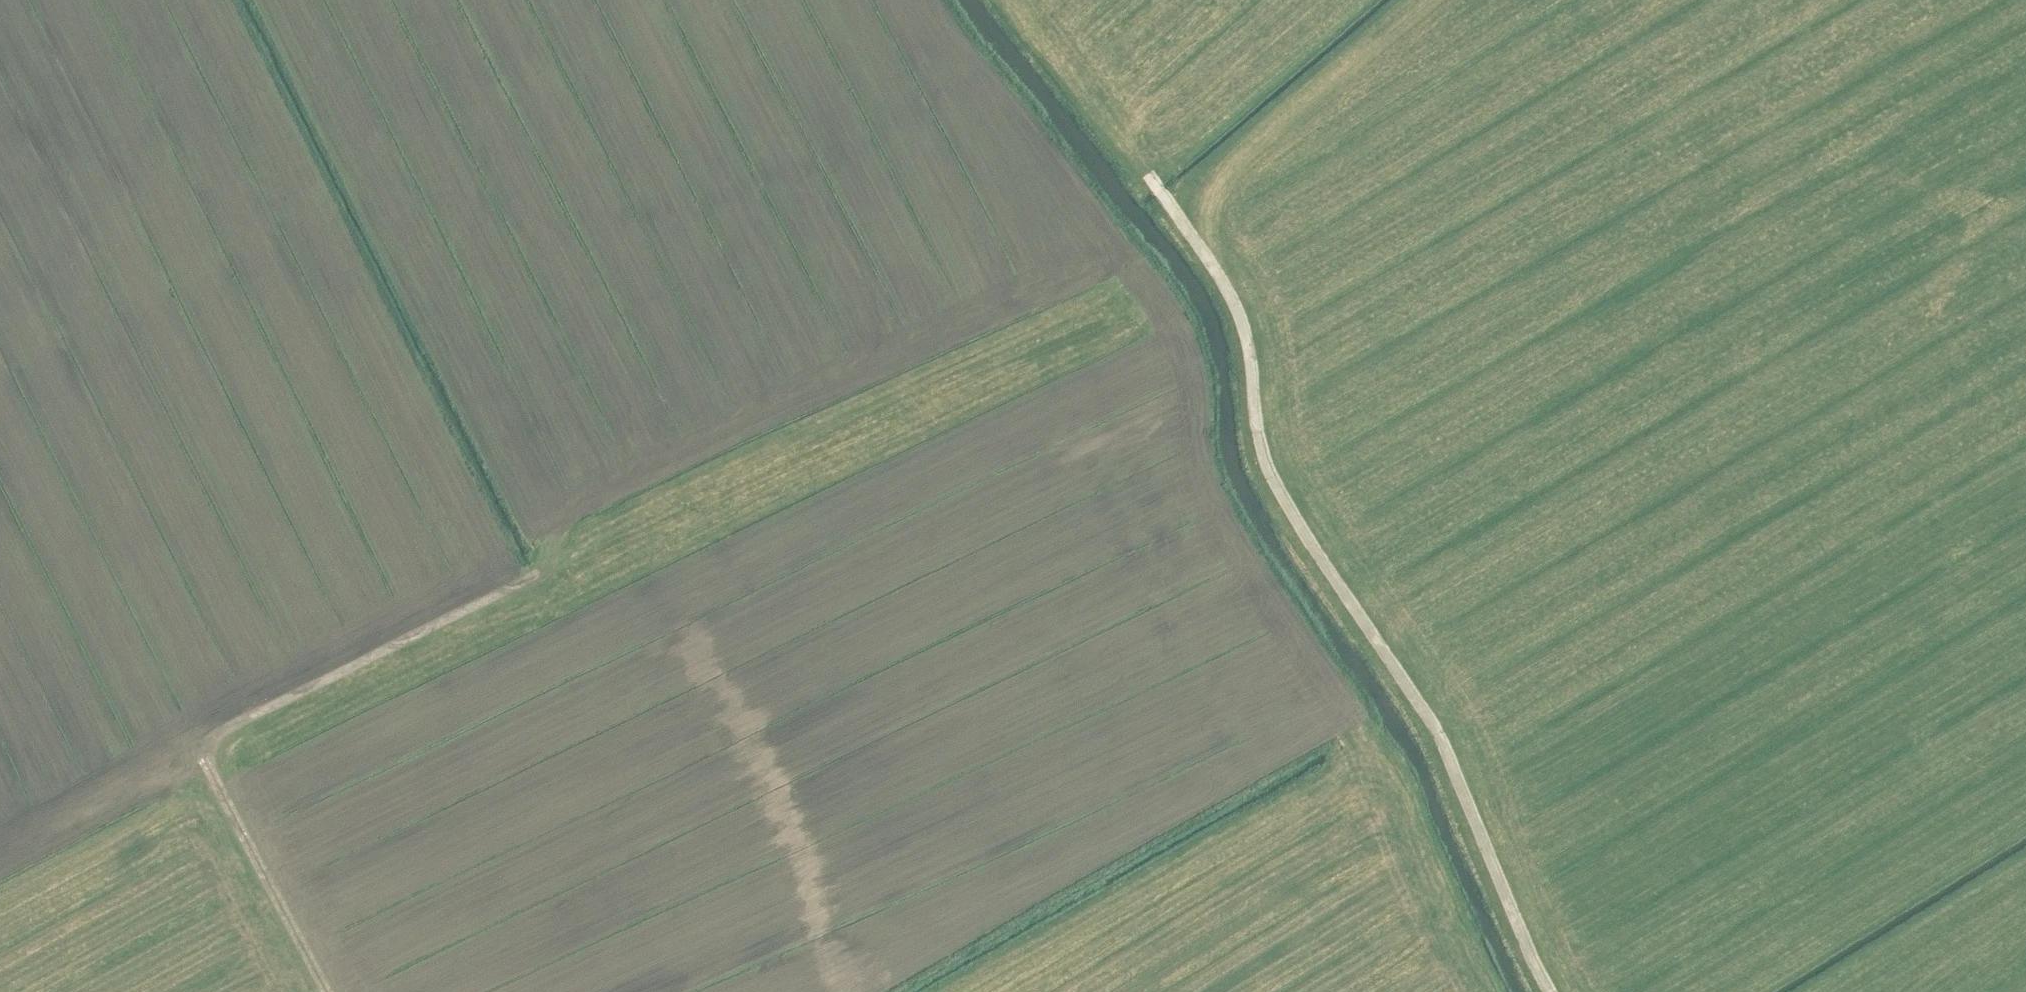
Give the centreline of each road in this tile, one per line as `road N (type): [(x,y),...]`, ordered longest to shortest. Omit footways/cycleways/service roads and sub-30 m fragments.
road 1 (track): [(204,760),(215,734),(538,569)]
road 2 (track): [(327,991),(204,760)]
road 3 (track): [(0,866),(204,760)]

